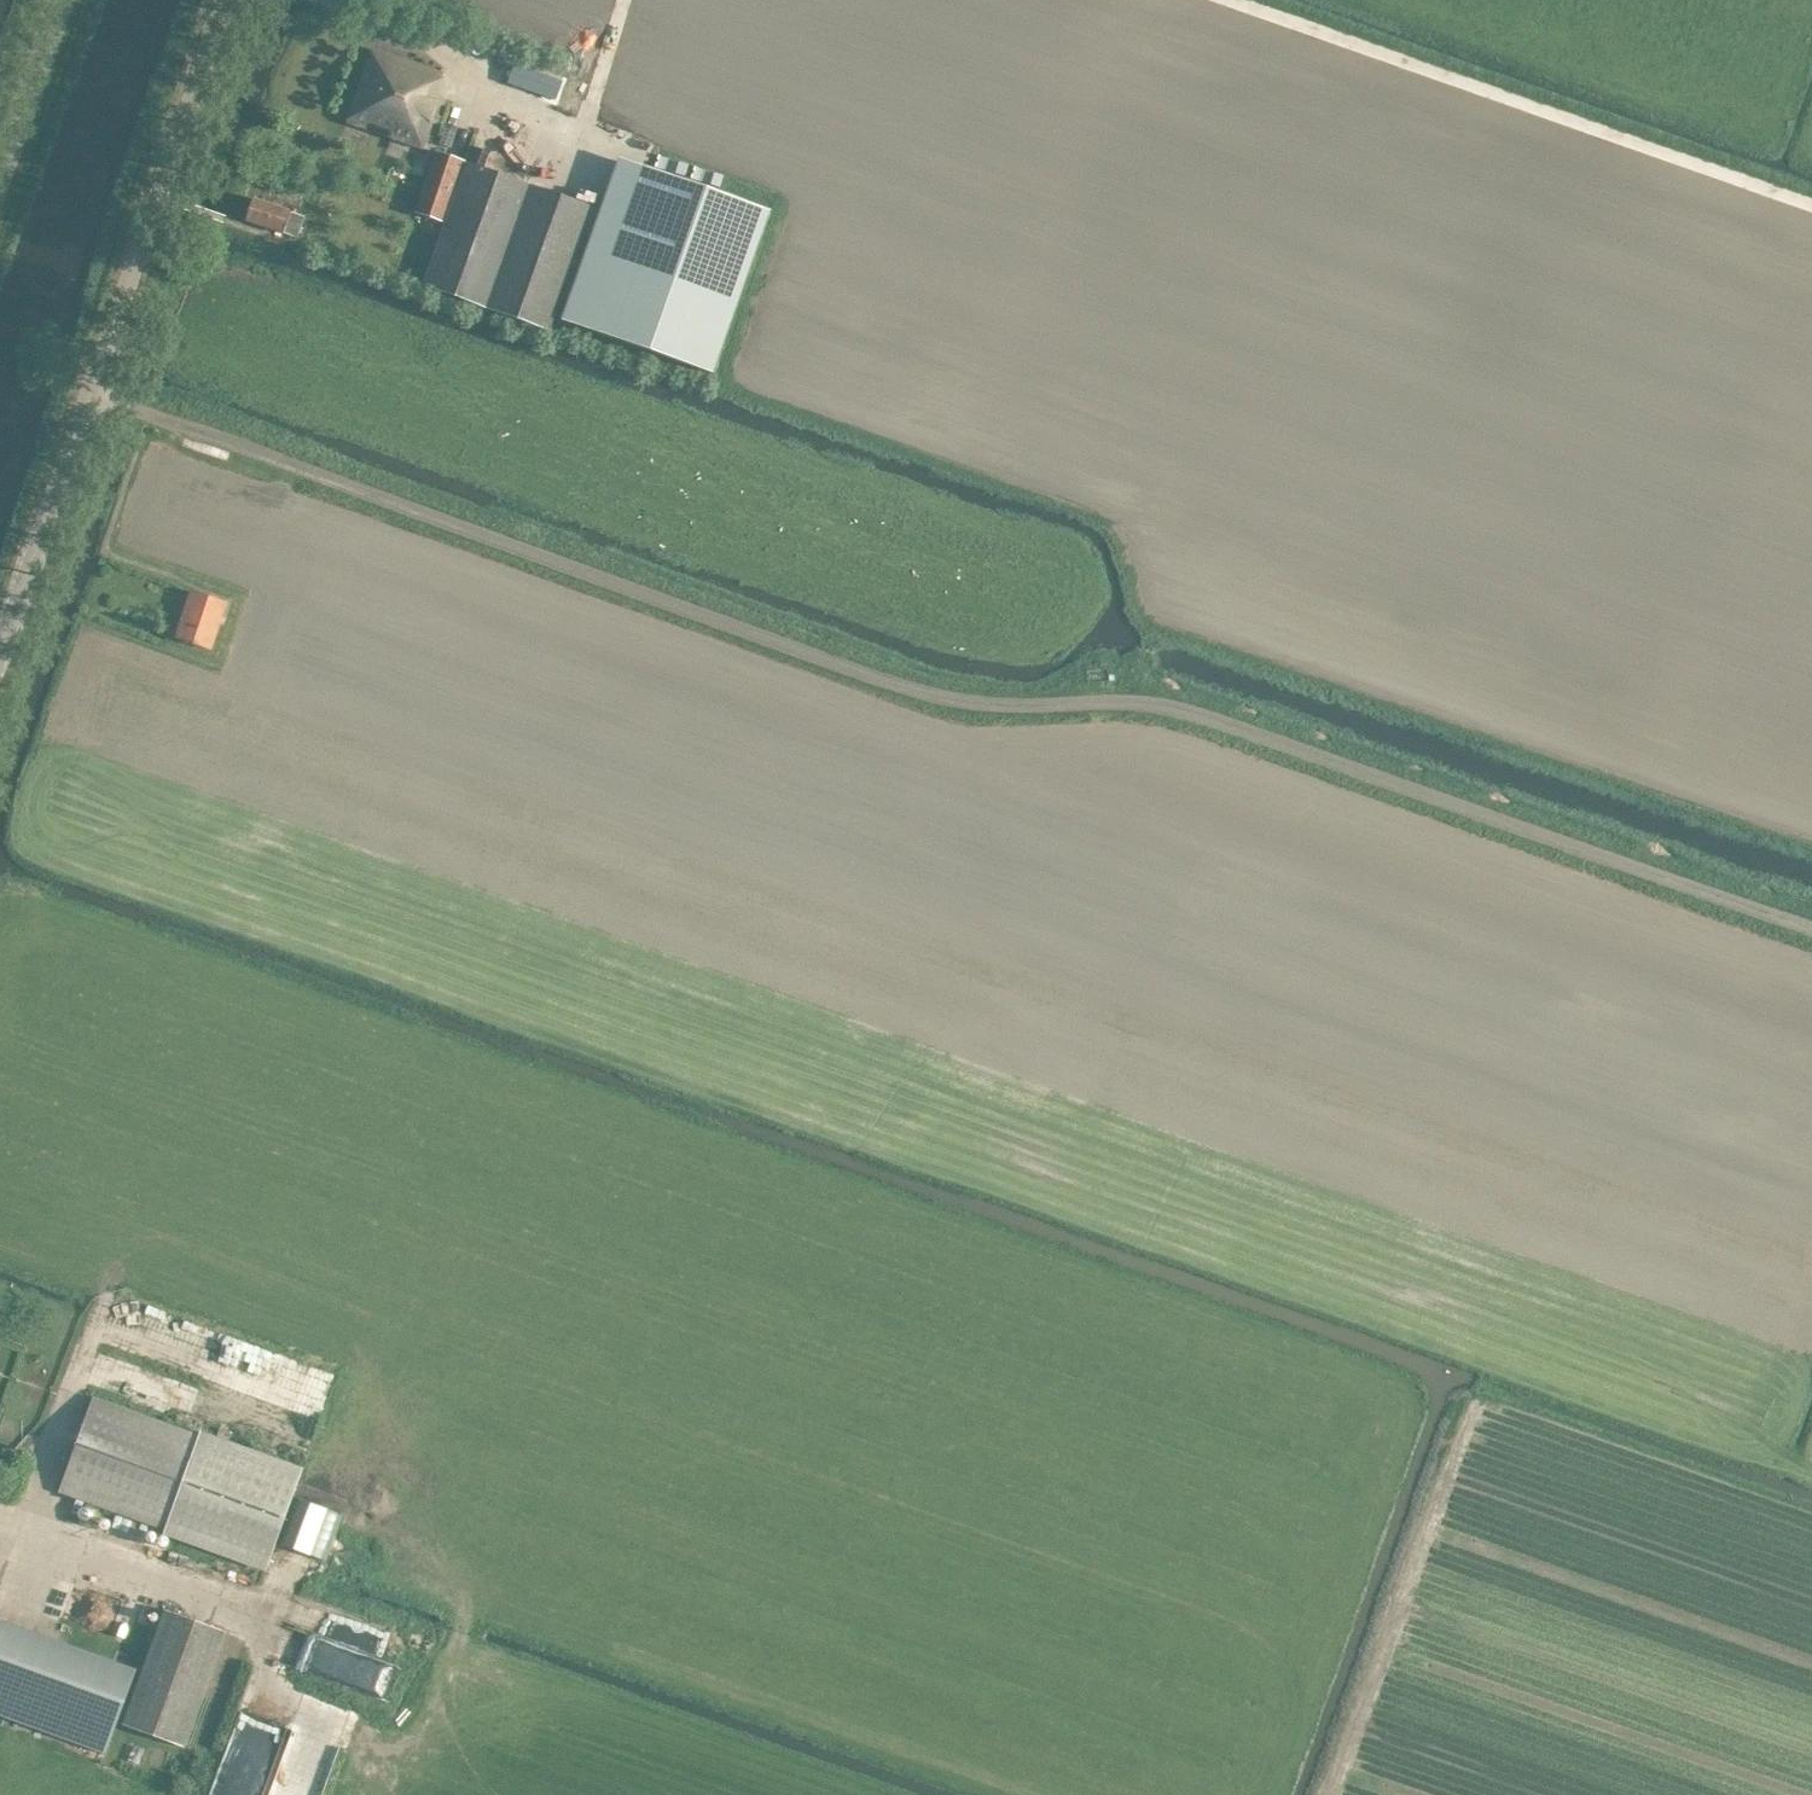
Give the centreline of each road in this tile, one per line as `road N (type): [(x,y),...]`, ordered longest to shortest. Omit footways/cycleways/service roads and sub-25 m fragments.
road 1 (unclassified): [(0,658),(230,0)]
road 2 (track): [(1811,202),(1241,0)]
road 3 (track): [(623,0),(575,144),(479,83),(439,45),(334,0)]
road 4 (tertiary): [(0,163),(56,0)]

